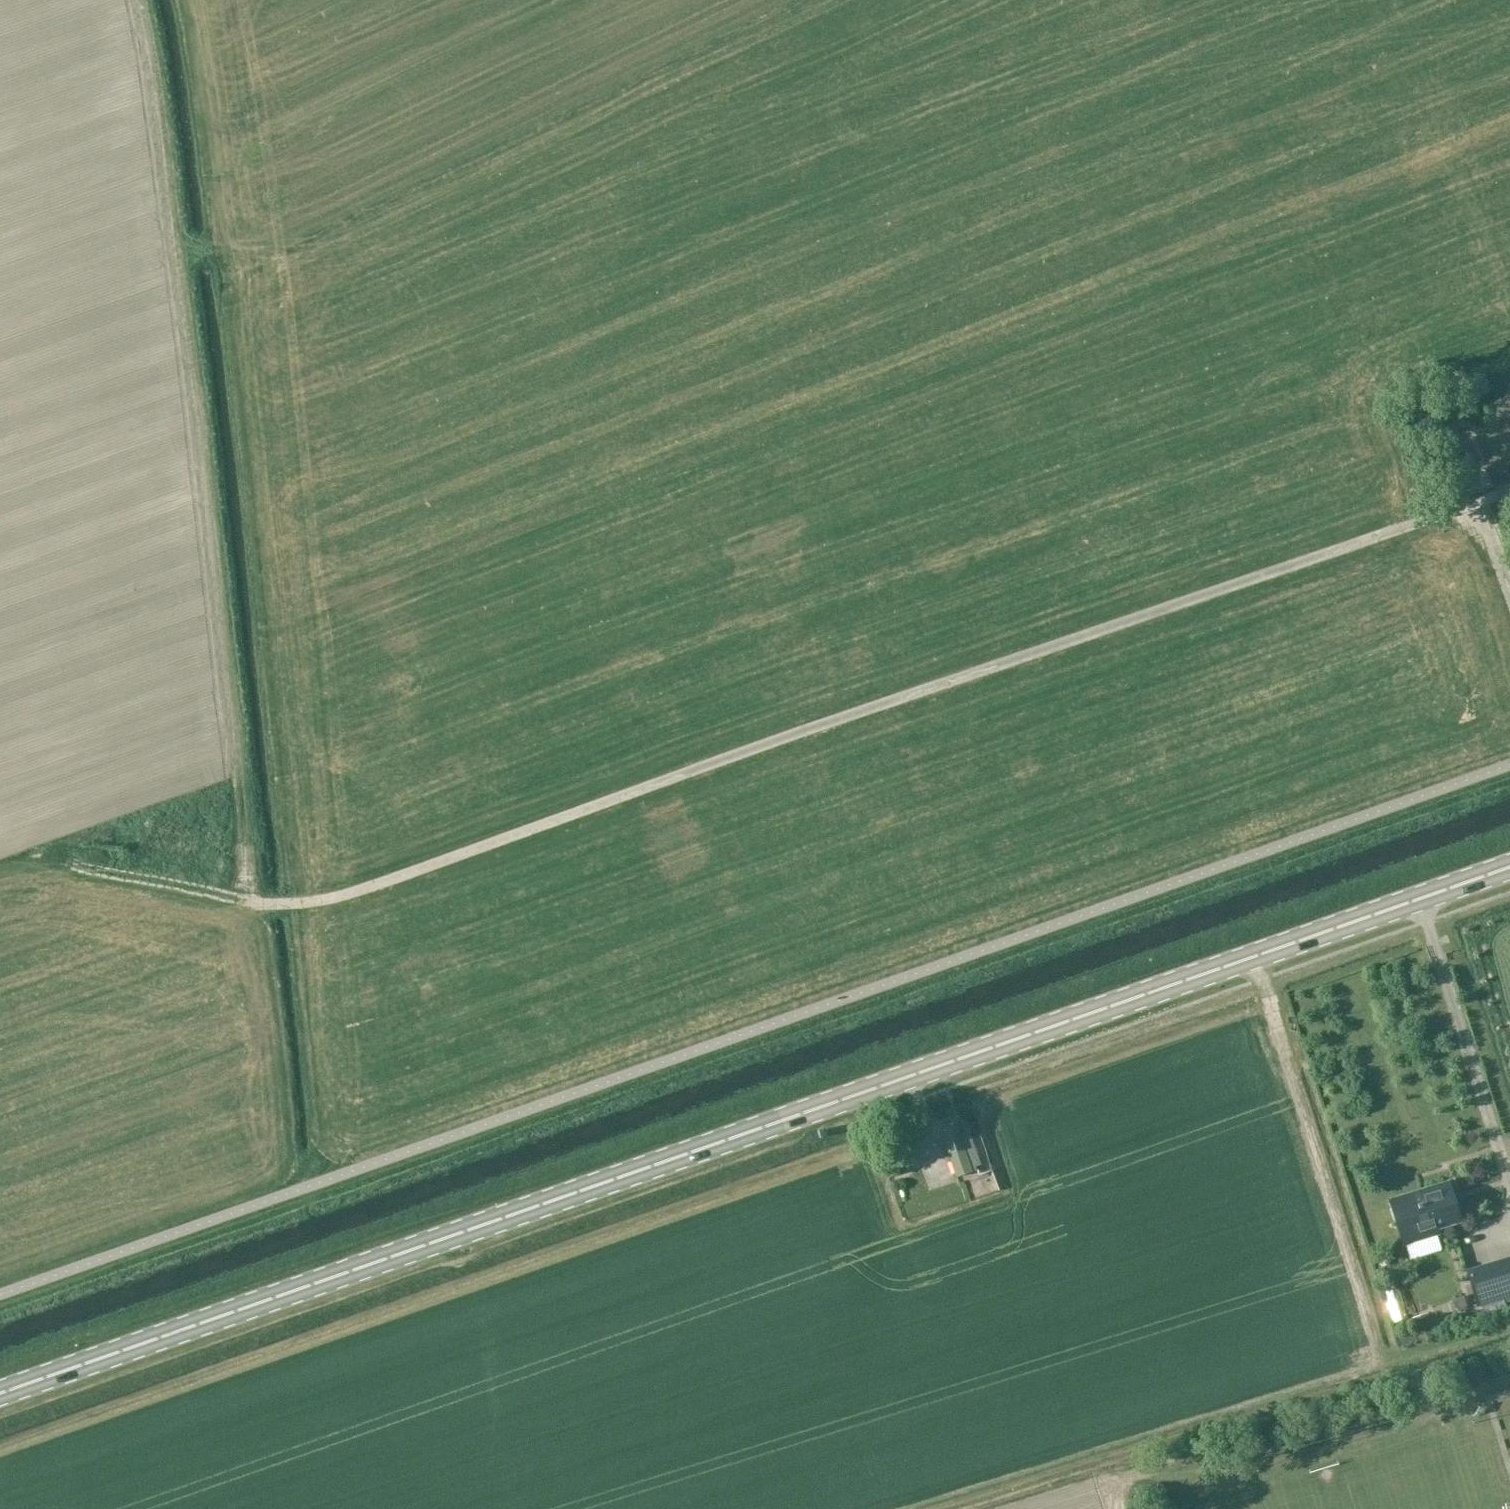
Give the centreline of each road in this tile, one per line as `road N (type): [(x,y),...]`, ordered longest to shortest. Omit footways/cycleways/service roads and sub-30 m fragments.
road 1 (primary): [(0,1394),(1509,868)]
road 2 (track): [(1509,1373),(1115,1495)]
road 3 (track): [(1352,1372),(1367,1334),(1267,996)]

